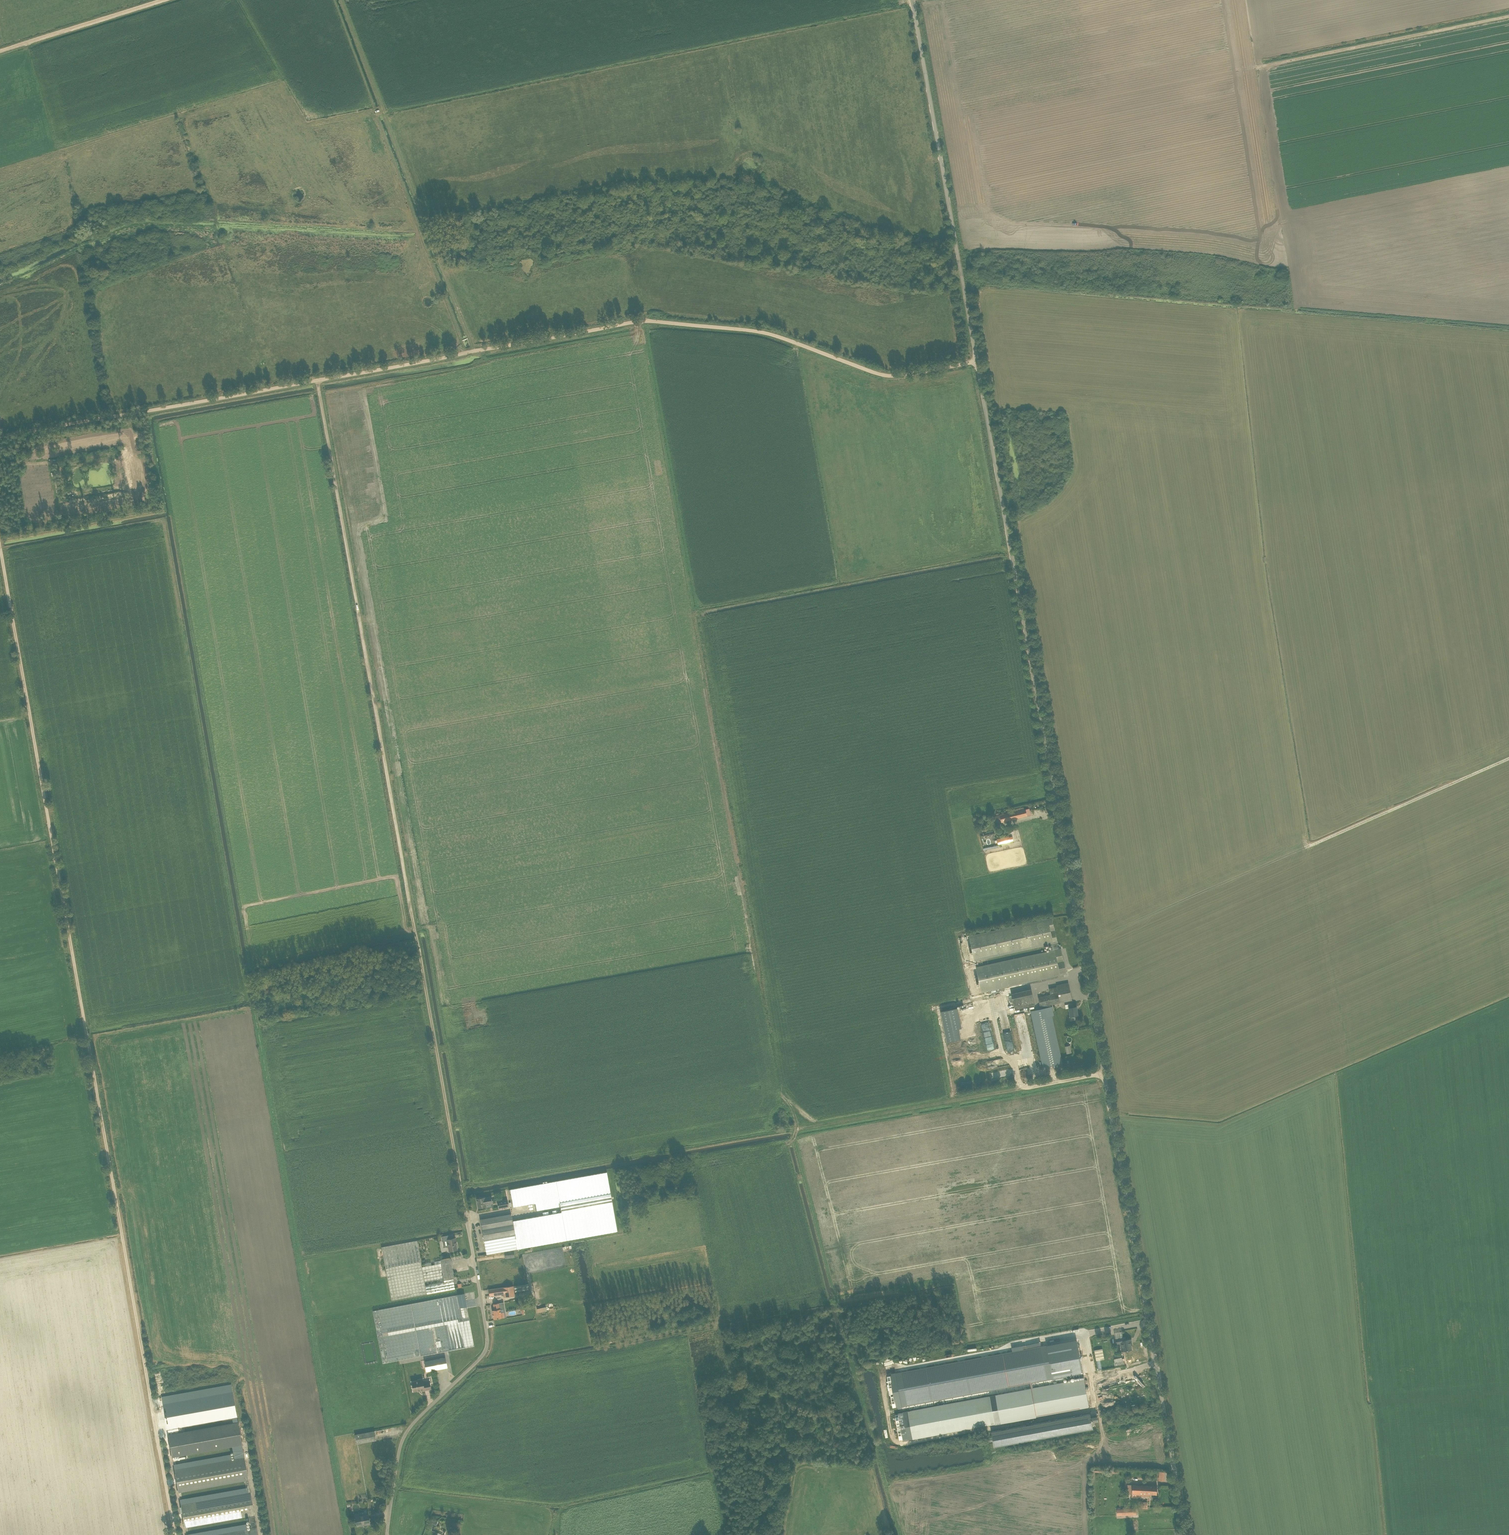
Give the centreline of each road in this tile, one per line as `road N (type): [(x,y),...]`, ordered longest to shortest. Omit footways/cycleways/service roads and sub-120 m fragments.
road 1 (unclassified): [(1186,1534),(914,0)]
road 2 (track): [(174,1534),(0,547)]
road 3 (track): [(457,1181),(317,382)]
road 4 (track): [(979,359),(884,375),(760,330),(646,321),(317,382)]
road 5 (track): [(688,610),(769,1041),(986,996)]
road 6 (track): [(773,1042),(796,1126),(804,1129),(1102,1076)]
road 7 (unclassified): [(388,1534),(409,1430),(483,1340),(457,1181)]
road 8 (track): [(1284,707),(1309,847),(1508,759)]
road 9 (track): [(317,382),(0,436)]
road 10 (track): [(867,704),(929,1009)]
road 11 (track): [(1253,69),(1508,17)]
road 12 (track): [(164,0),(0,51)]

